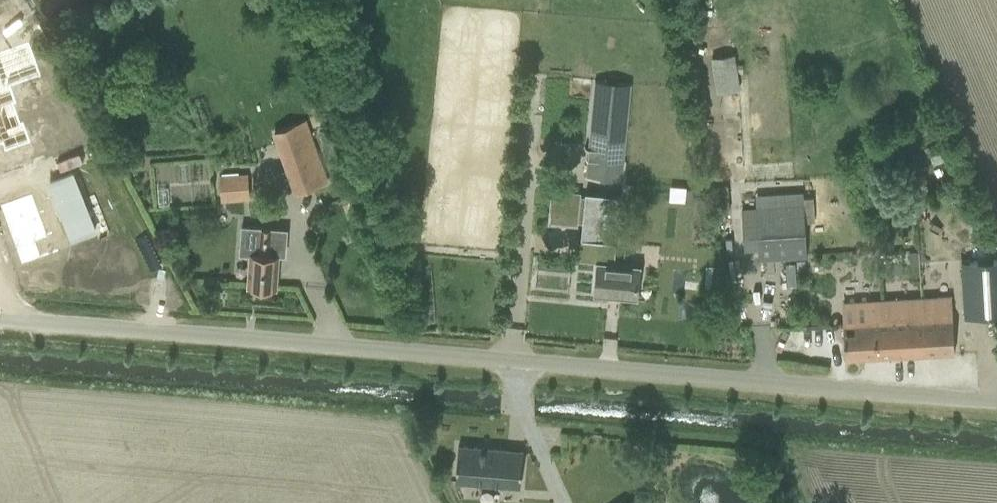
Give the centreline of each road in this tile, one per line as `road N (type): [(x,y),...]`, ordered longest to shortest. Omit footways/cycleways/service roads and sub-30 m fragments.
road 1 (unclassified): [(996,405),(8,319)]

